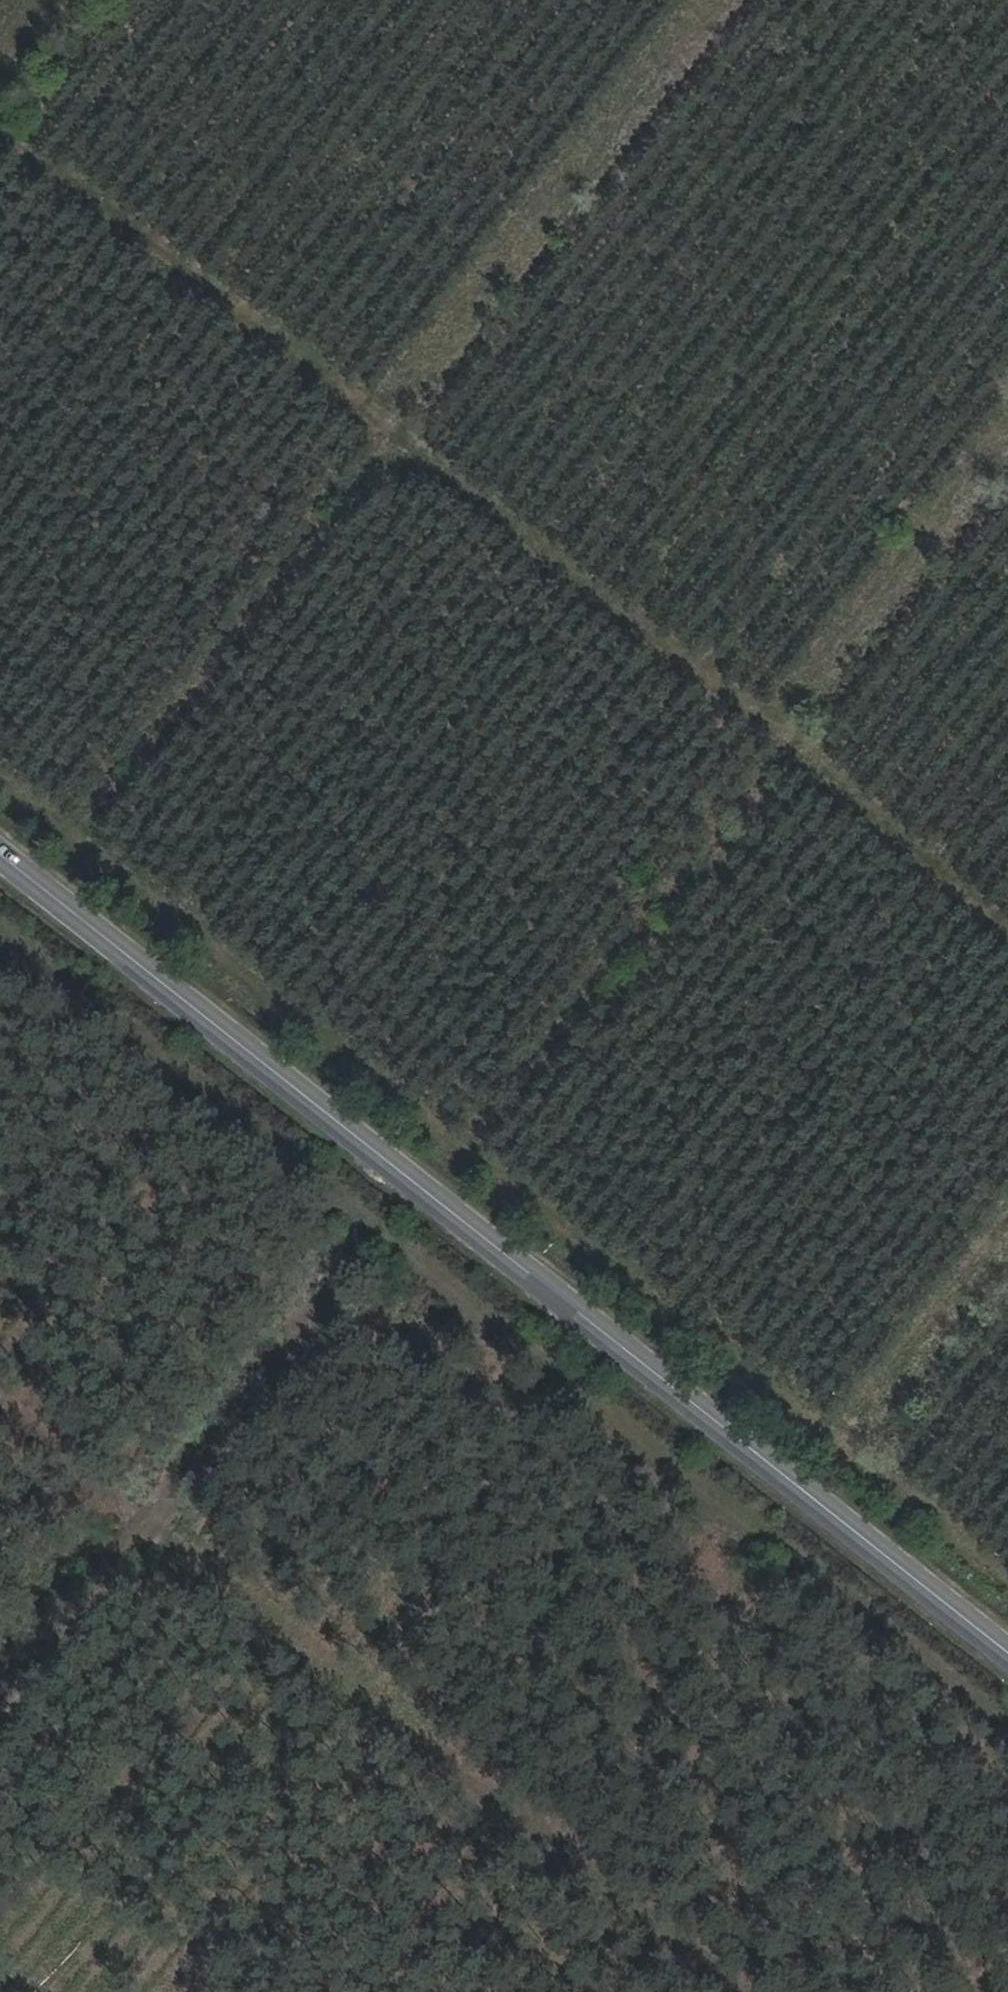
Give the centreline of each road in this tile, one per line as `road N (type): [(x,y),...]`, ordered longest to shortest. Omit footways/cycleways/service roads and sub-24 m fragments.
road 1 (secondary): [(0,851),(1007,1647)]

